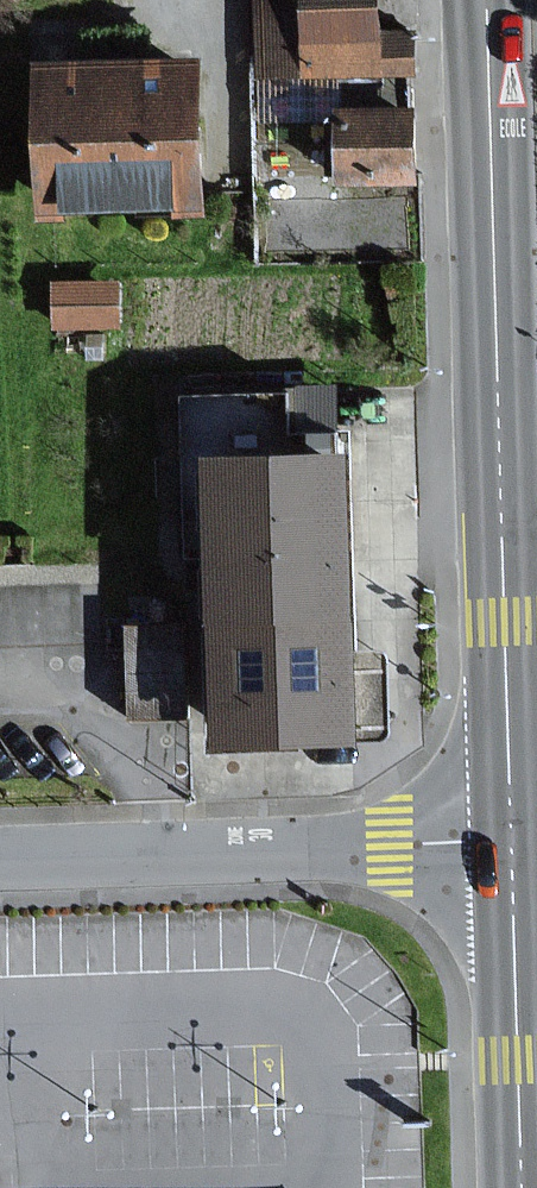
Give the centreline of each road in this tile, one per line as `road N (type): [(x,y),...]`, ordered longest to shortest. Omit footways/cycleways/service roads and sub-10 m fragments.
road 1 (primary): [(512,839),(486,0)]
road 2 (residential): [(512,839),(0,860)]
road 3 (primary): [(521,1187),(512,839)]

